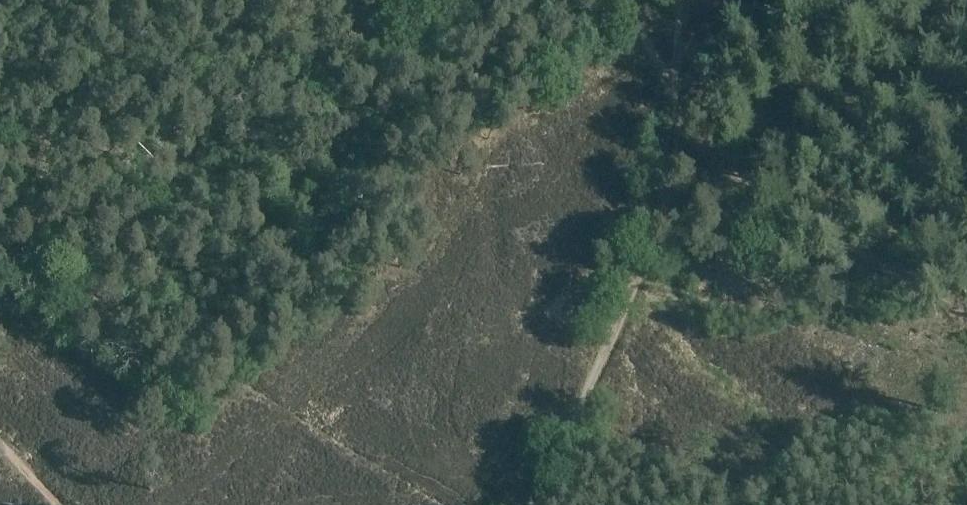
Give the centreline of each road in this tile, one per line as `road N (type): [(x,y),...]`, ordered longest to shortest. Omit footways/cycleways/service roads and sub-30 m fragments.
road 1 (track): [(540,504),(668,185)]

